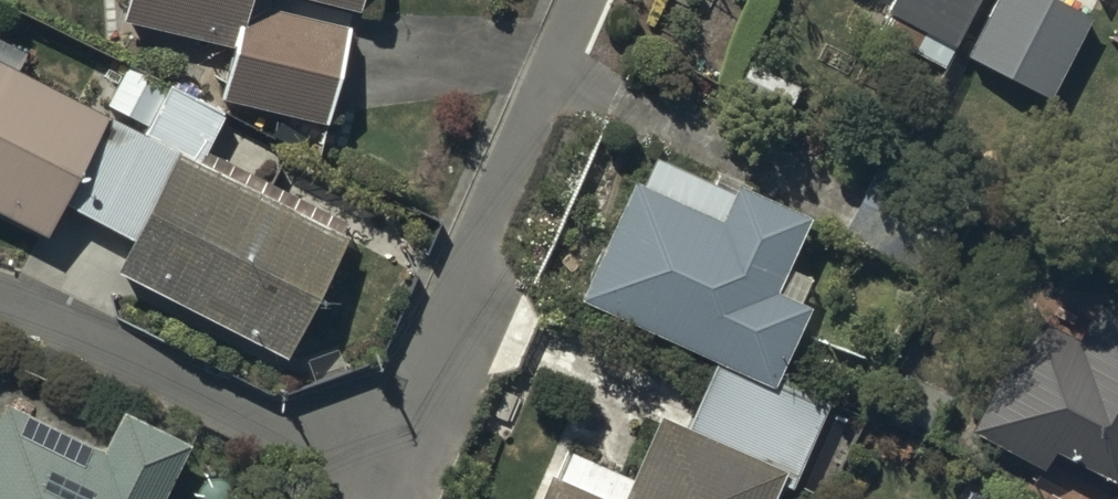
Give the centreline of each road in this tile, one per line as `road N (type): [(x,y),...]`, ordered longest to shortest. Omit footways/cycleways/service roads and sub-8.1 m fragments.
road 1 (residential): [(595,0),(394,479),(0,297)]

